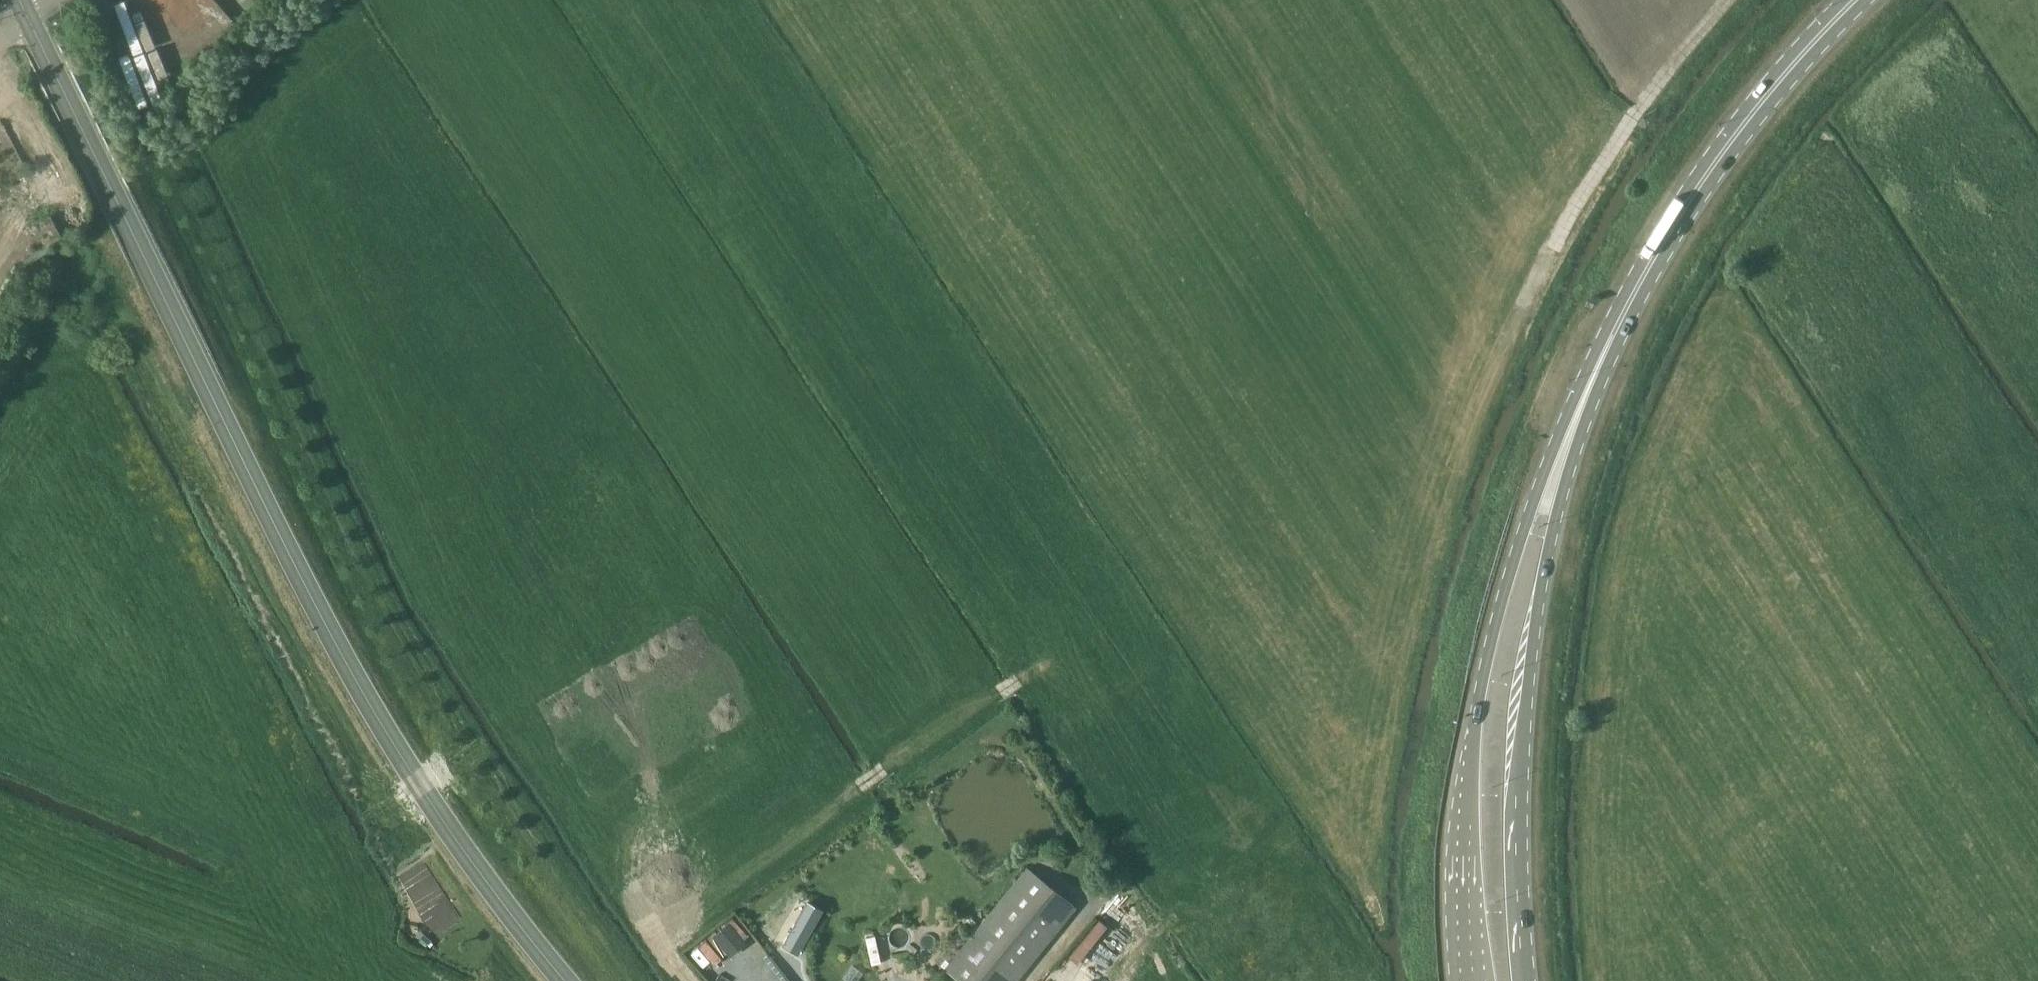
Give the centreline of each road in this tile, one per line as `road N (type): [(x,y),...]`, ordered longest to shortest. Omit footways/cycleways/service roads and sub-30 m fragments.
road 1 (primary): [(1592,380),(1546,470),(1487,658),(1469,825),(1475,980)]
road 2 (primary): [(1525,980),(1517,859),(1527,668),(1592,380)]
road 3 (track): [(1454,470),(1584,194),(1656,85),(1726,0)]
road 4 (primary): [(1592,380),(1698,186),(1855,0)]

